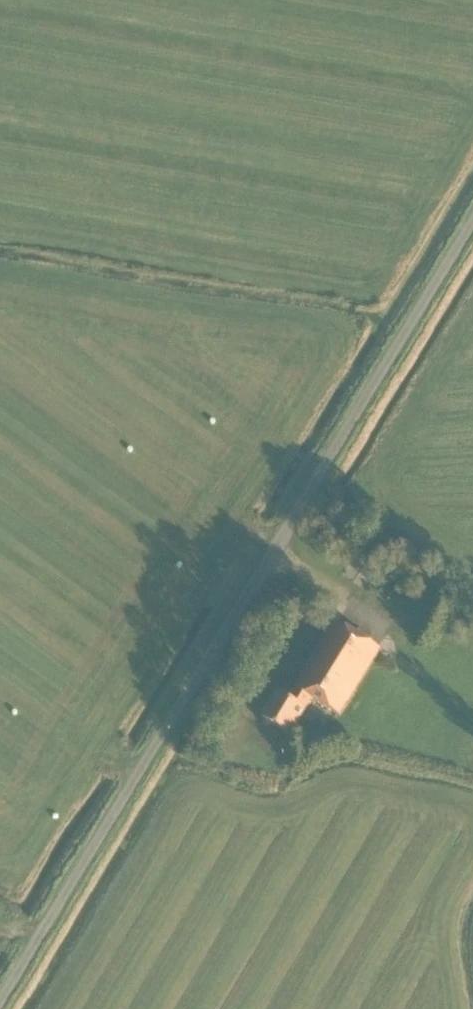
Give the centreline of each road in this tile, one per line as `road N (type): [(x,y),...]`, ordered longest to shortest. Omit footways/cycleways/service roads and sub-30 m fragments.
road 1 (unclassified): [(0,1004),(472,223)]

